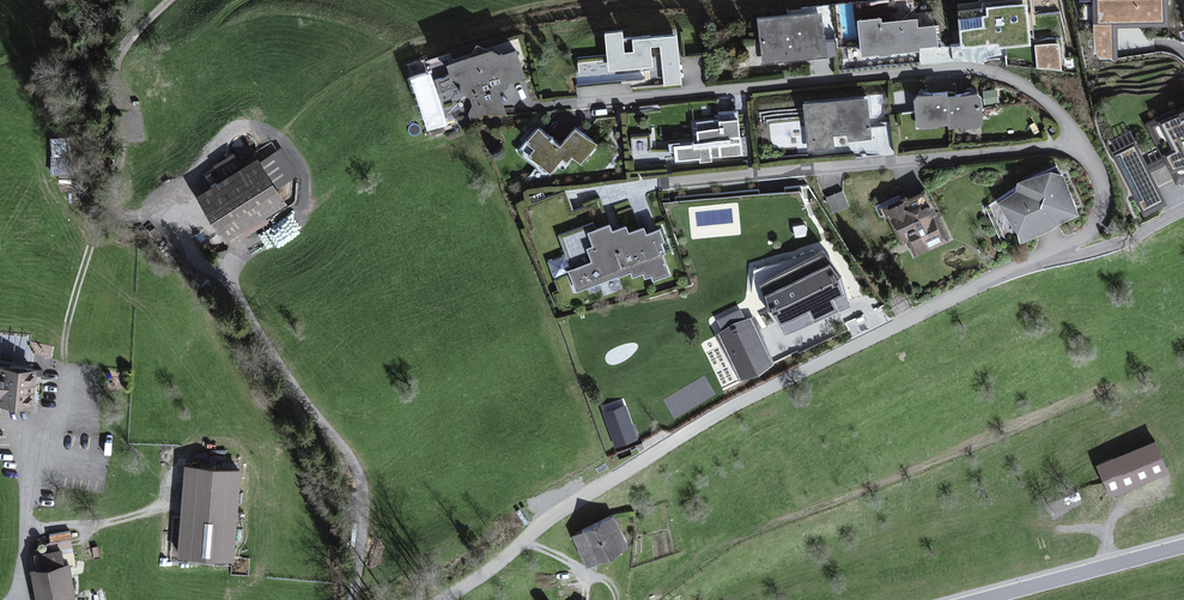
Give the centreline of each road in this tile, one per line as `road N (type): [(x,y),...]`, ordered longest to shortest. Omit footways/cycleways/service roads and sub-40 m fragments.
road 1 (residential): [(443,599),(524,536),(716,414),(1081,238),(1097,224),(1104,191),(1081,144)]
road 2 (residential): [(1081,144),(1028,88),(972,67),(577,103)]
road 3 (track): [(101,203),(158,224),(199,261),(226,272),(307,411),(354,463),(362,495),(354,599)]
road 4 (residential): [(1081,144),(667,181)]
road 5 (track): [(170,0),(119,48),(113,64),(101,203),(68,320),(65,371)]
road 6 (tertiary): [(978,599),(1183,545)]

